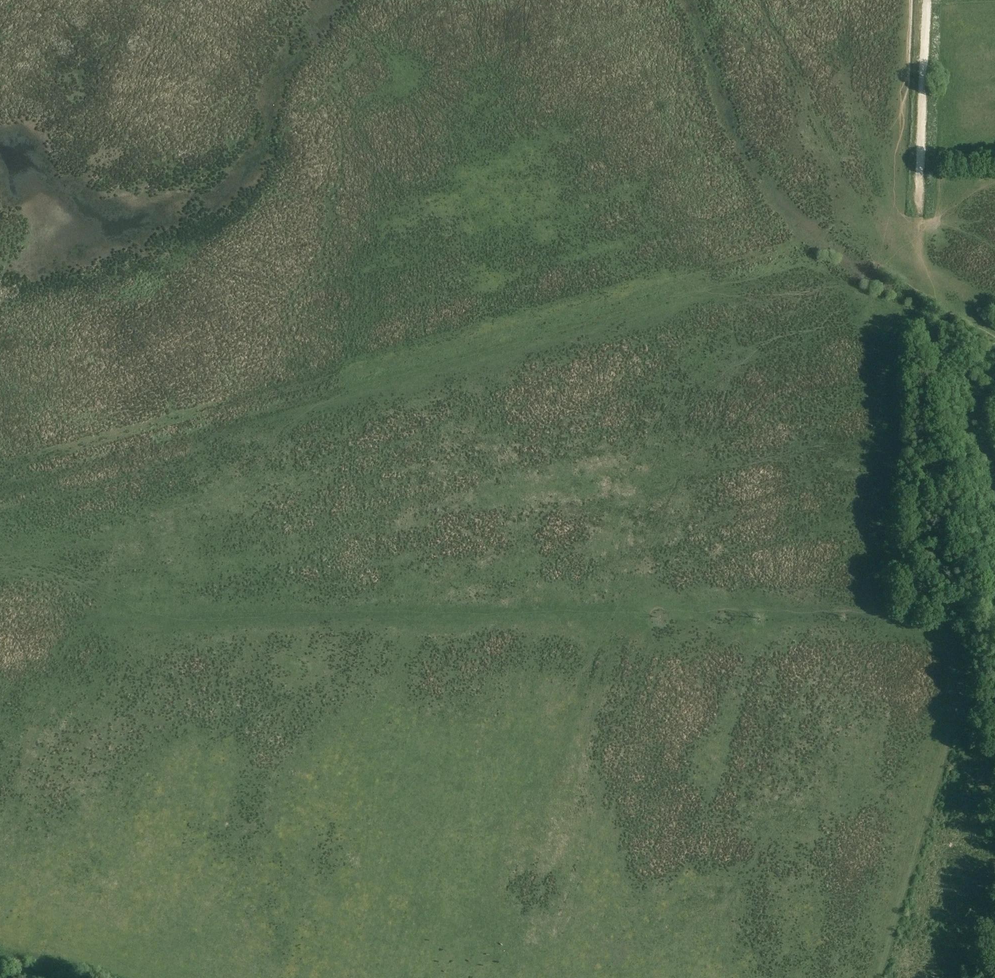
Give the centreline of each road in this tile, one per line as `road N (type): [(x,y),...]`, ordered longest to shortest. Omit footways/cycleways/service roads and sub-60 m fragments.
road 1 (track): [(877,977),(979,625)]
road 2 (track): [(930,0),(919,270)]

